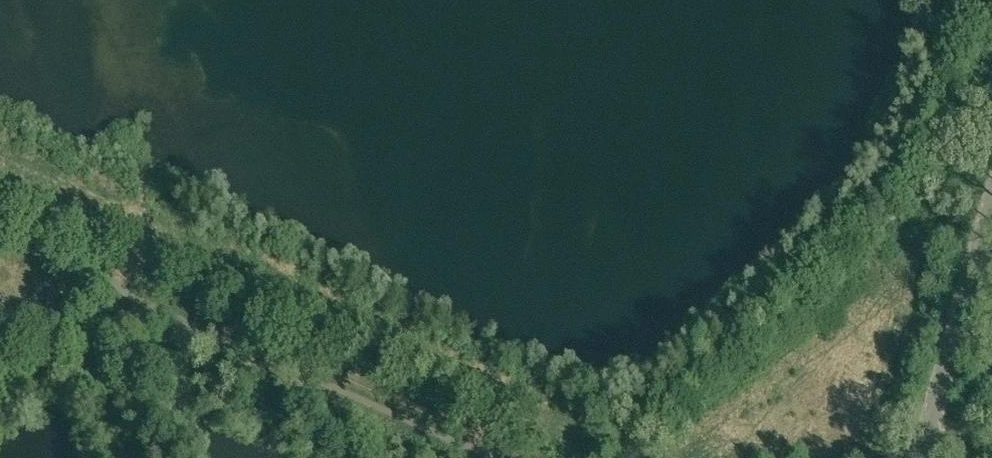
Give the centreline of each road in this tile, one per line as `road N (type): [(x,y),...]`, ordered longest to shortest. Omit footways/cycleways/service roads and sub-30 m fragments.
road 1 (track): [(121,457),(101,401),(102,361),(119,312),(107,290),(0,244)]
road 2 (unclassified): [(919,457),(991,195)]

